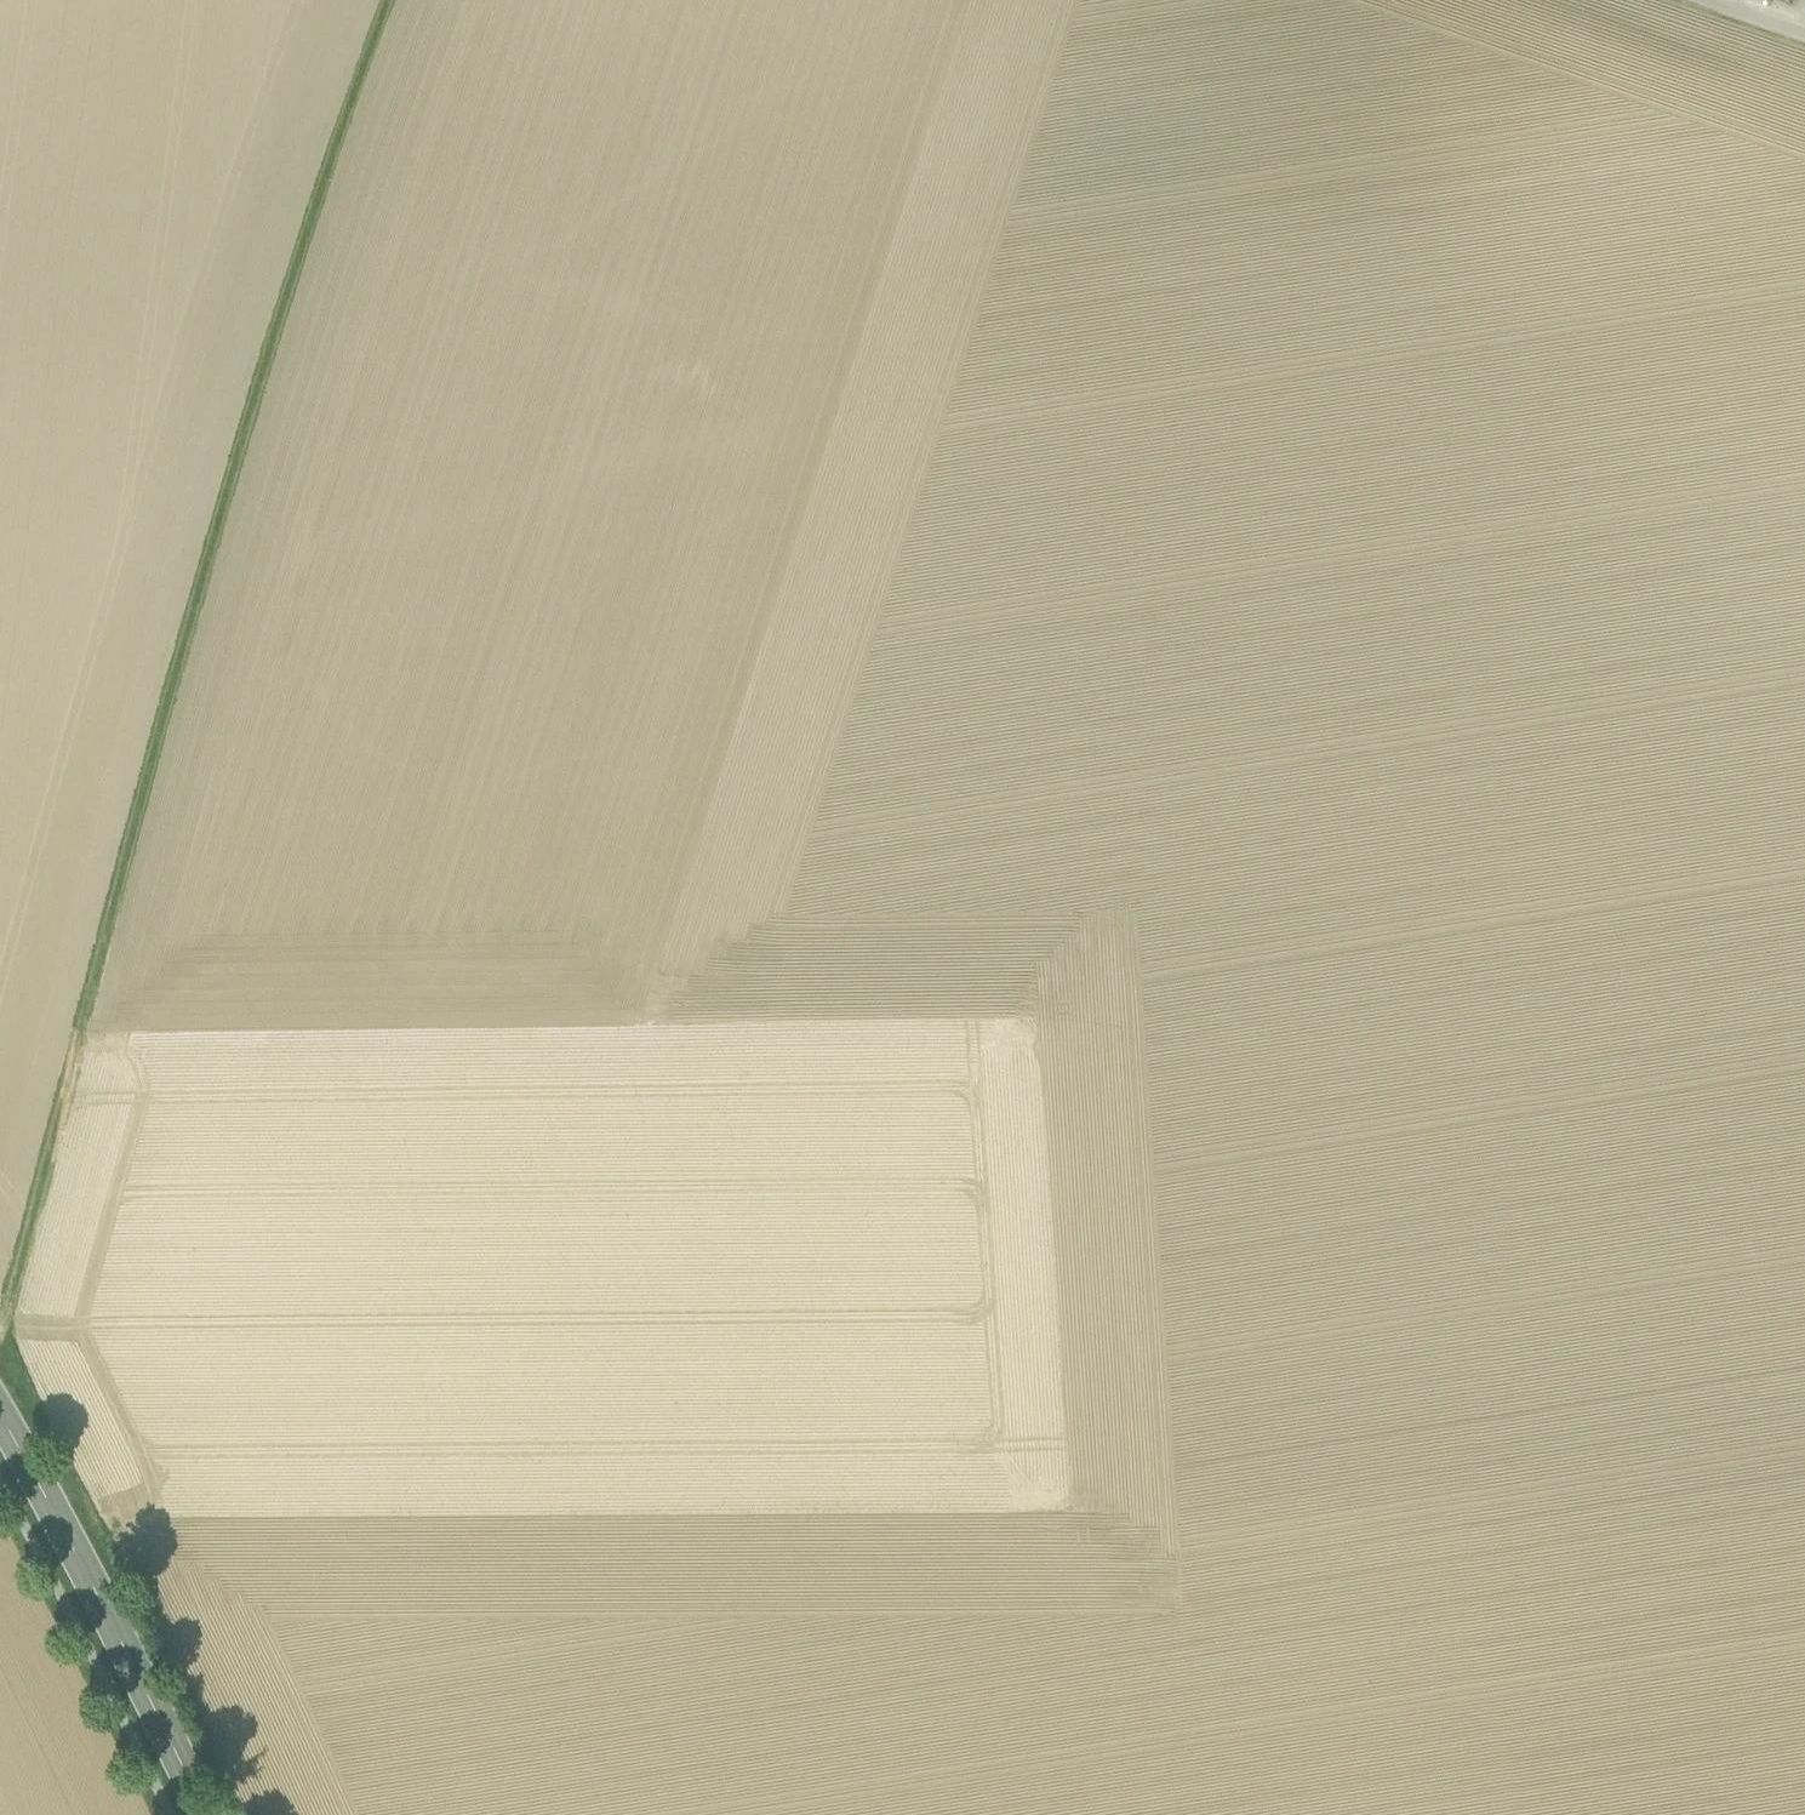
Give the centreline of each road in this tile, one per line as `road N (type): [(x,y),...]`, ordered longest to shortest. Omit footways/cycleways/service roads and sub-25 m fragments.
road 1 (track): [(0,1334),(230,465),(397,0)]
road 2 (primary): [(0,1416),(205,1814)]

